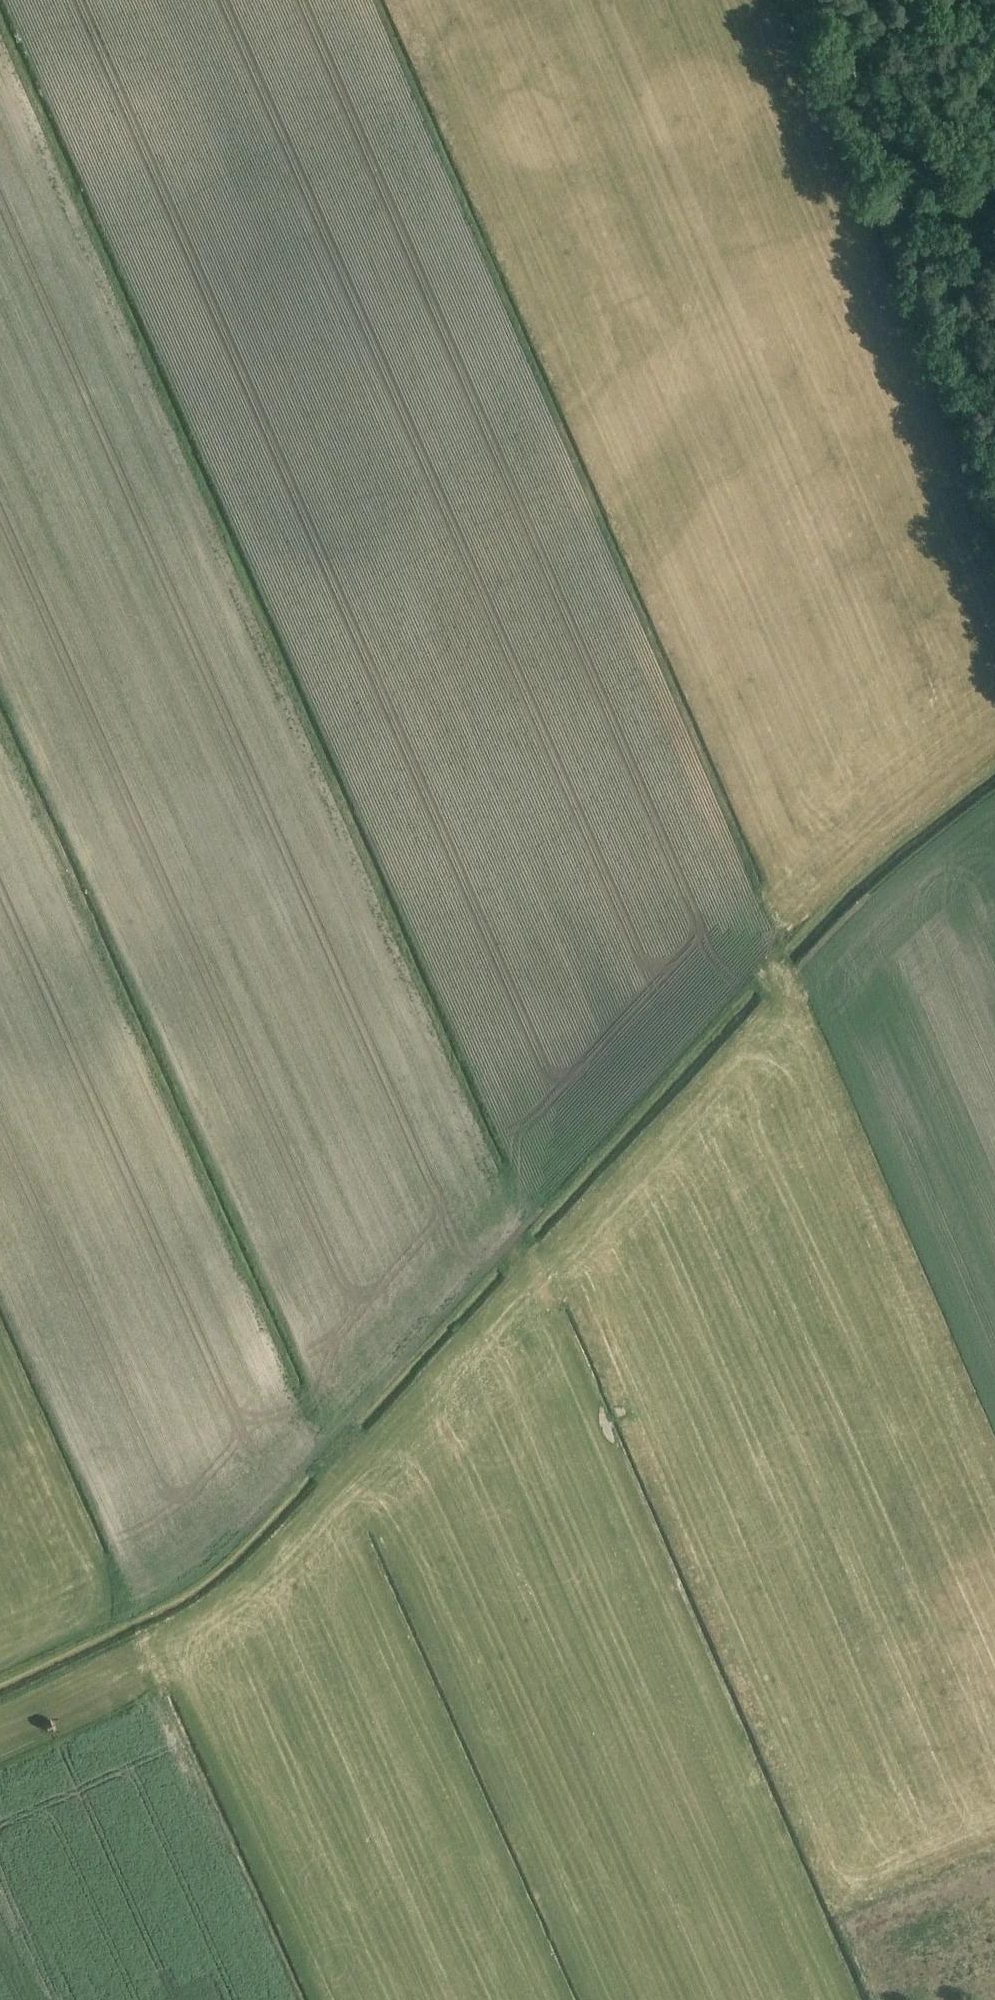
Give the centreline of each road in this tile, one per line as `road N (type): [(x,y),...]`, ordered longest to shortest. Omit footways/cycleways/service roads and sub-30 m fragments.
road 1 (track): [(994,267),(905,150),(829,0)]

